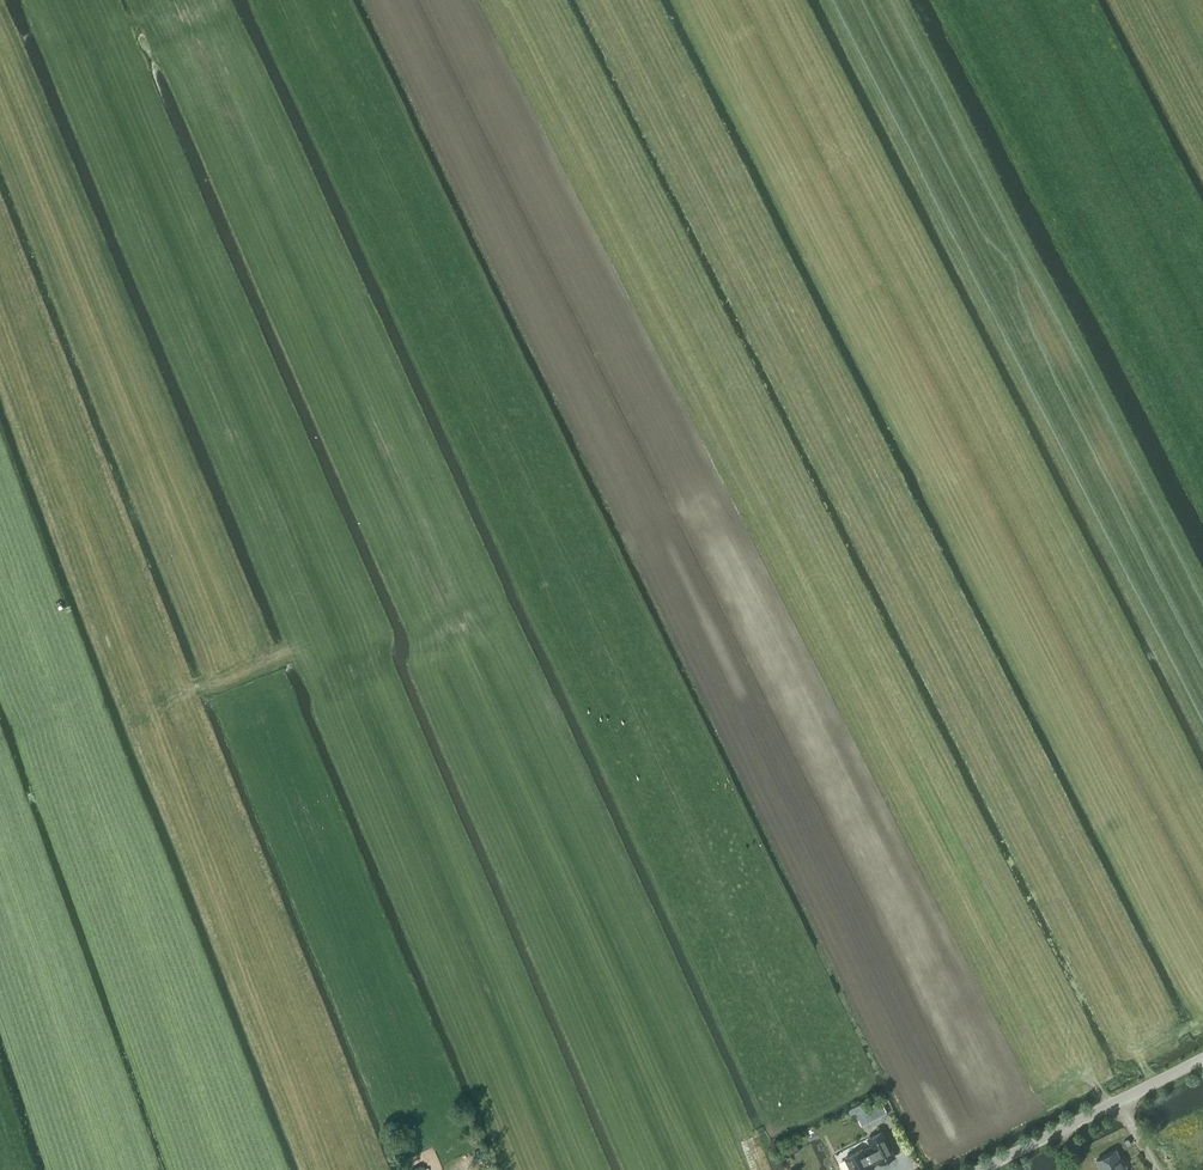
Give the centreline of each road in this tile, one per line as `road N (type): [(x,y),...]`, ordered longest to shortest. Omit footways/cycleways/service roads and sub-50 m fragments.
road 1 (track): [(1202,632),(887,0)]
road 2 (unclassified): [(976,1169),(1202,1054)]

